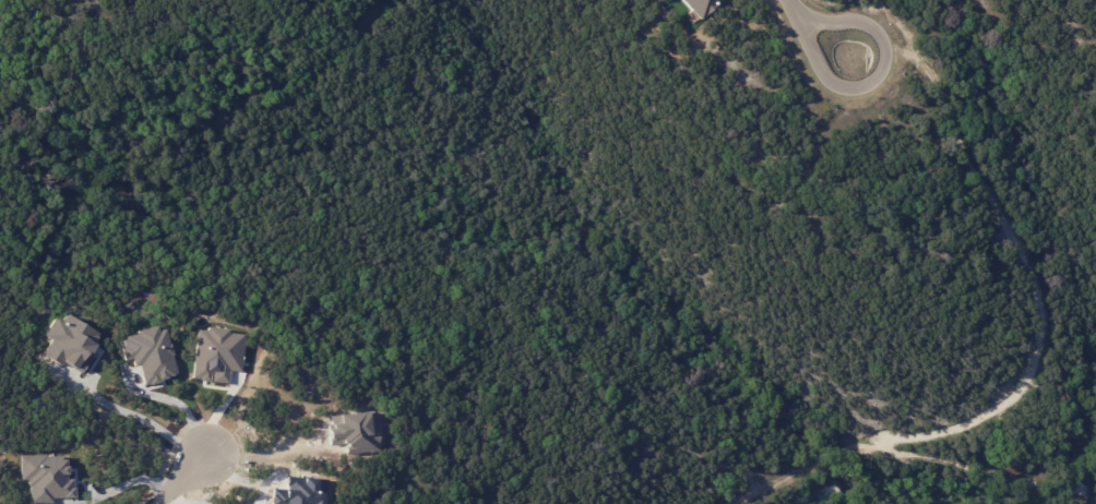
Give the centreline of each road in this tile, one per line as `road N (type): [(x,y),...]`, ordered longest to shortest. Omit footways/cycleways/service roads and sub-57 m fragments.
road 1 (residential): [(791,17),(820,73),(844,87),(877,75),(880,43),(871,31),(791,17)]

